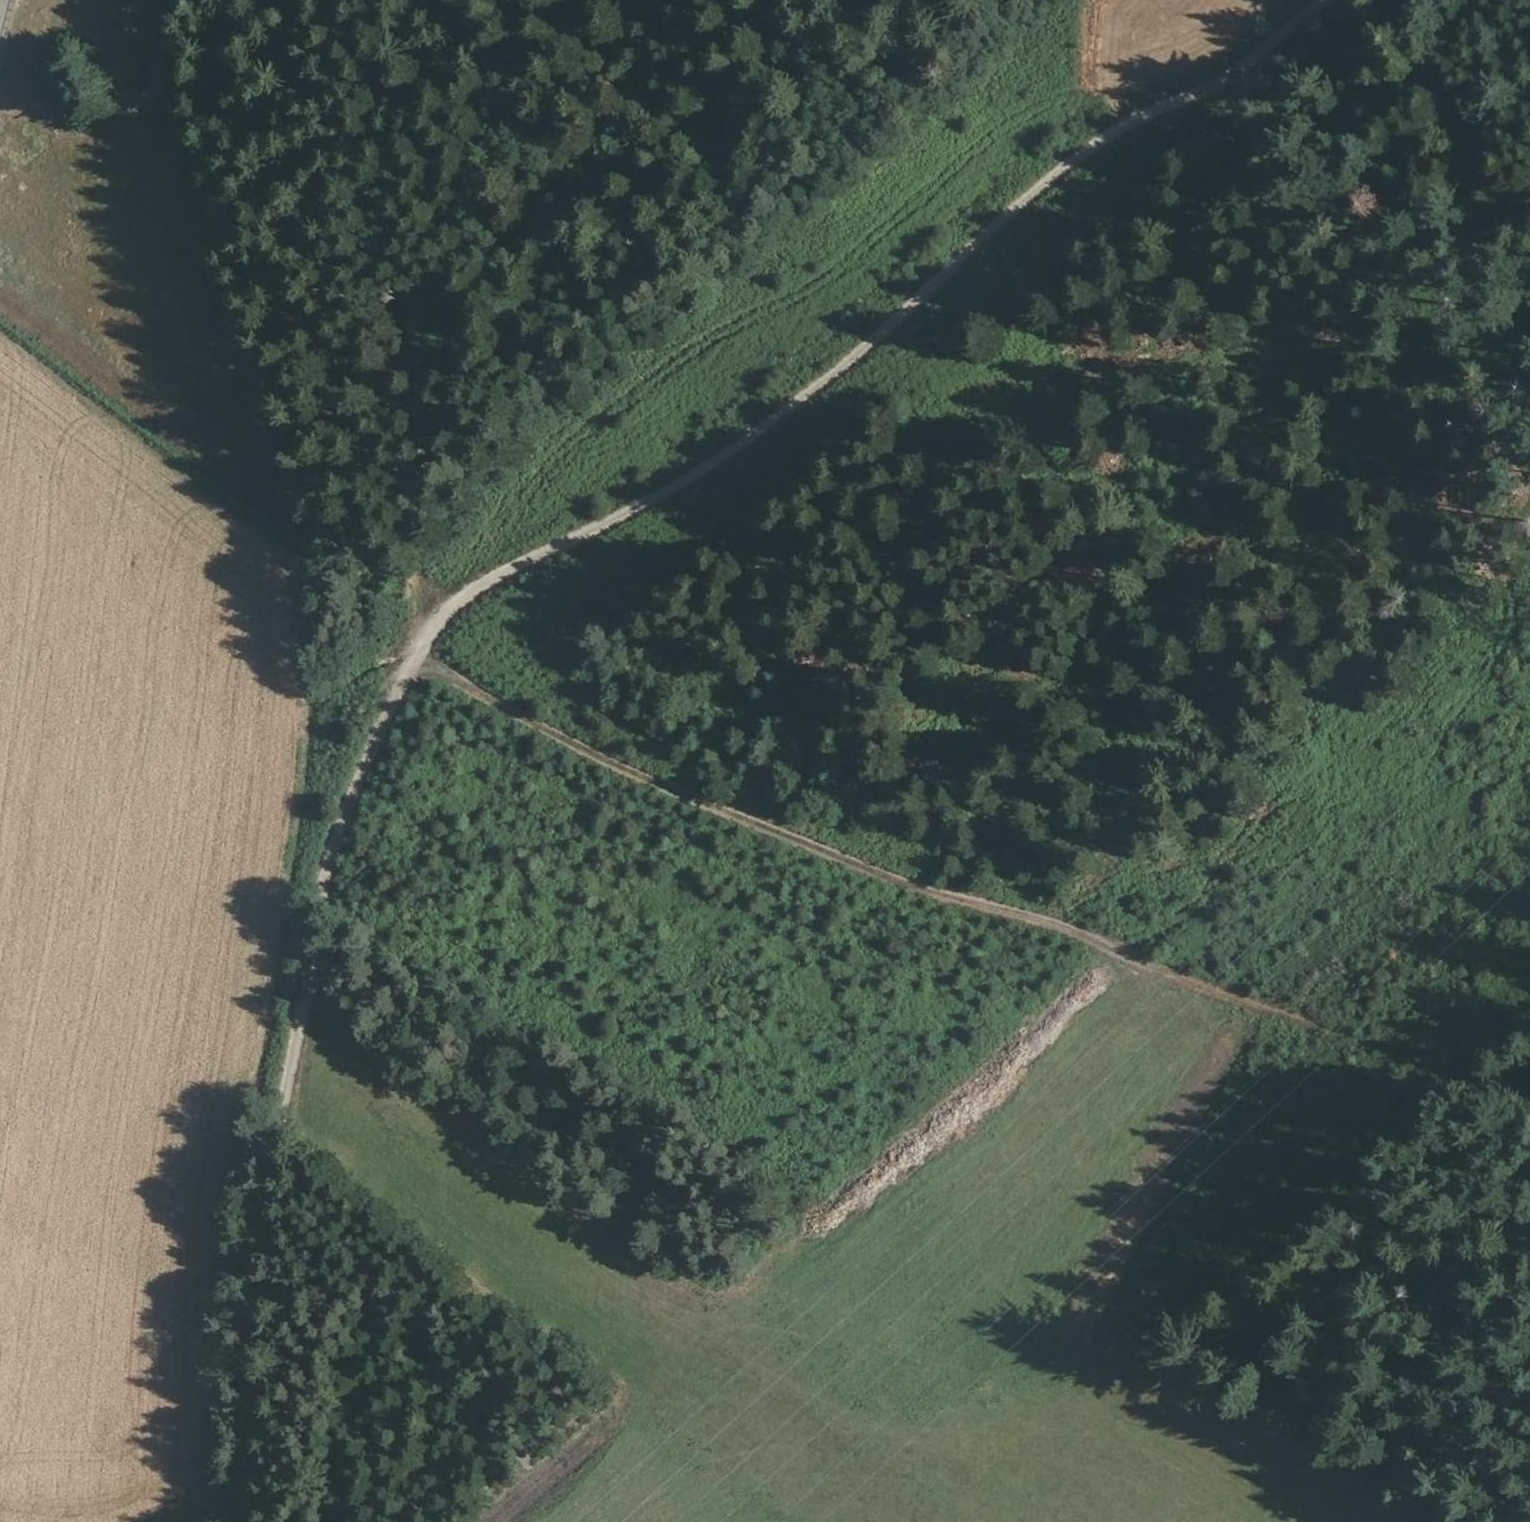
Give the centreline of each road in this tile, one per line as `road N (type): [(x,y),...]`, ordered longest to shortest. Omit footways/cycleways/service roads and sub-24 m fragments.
road 1 (track): [(256,1521),(256,1429),(321,990),(417,654)]
road 2 (track): [(417,654),(456,0)]

